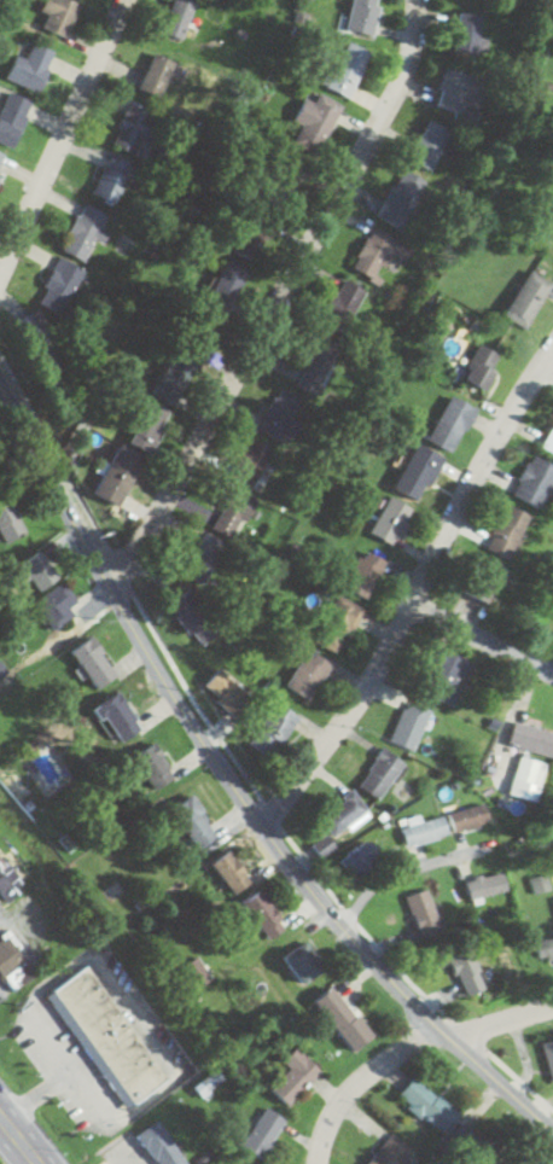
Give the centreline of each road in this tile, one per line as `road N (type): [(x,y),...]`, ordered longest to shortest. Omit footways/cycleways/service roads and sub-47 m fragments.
road 1 (residential): [(122,586),(409,56),(411,0)]
road 2 (residential): [(260,830),(409,593),(552,339)]
road 3 (residential): [(260,830),(0,367)]
road 4 (residential): [(552,1136),(435,1030),(359,989),(297,931),(264,885),(260,830)]
road 5 (residential): [(0,275),(117,0)]
road 6 (residential): [(359,989),(552,908)]
road 7 (residential): [(345,1163),(342,1118),(435,1030)]
road 8 (residential): [(409,593),(552,673)]
road 9 (residential): [(435,1030),(552,997)]

